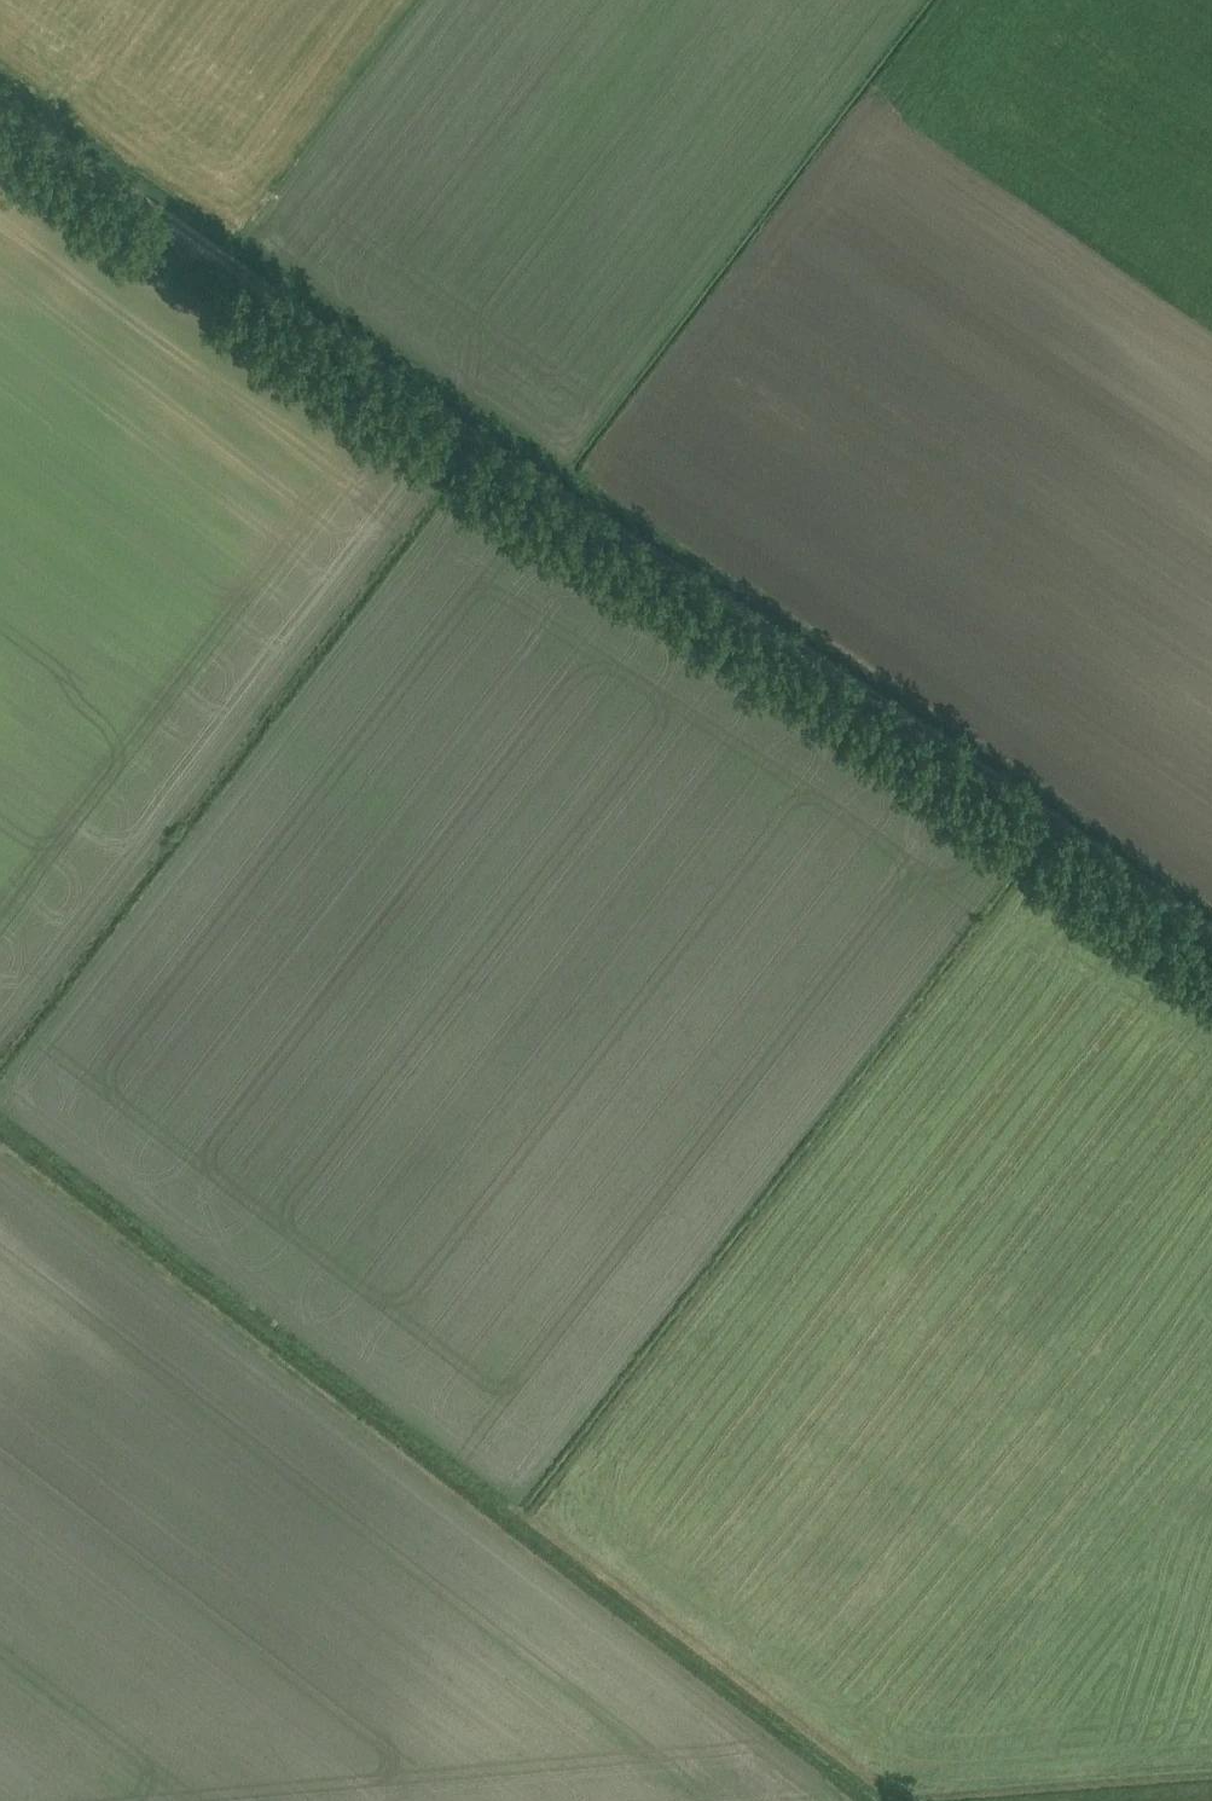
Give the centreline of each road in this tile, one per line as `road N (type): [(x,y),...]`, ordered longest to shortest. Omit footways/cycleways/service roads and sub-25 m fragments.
road 1 (unclassified): [(1211,935),(924,731),(501,457),(0,102)]

